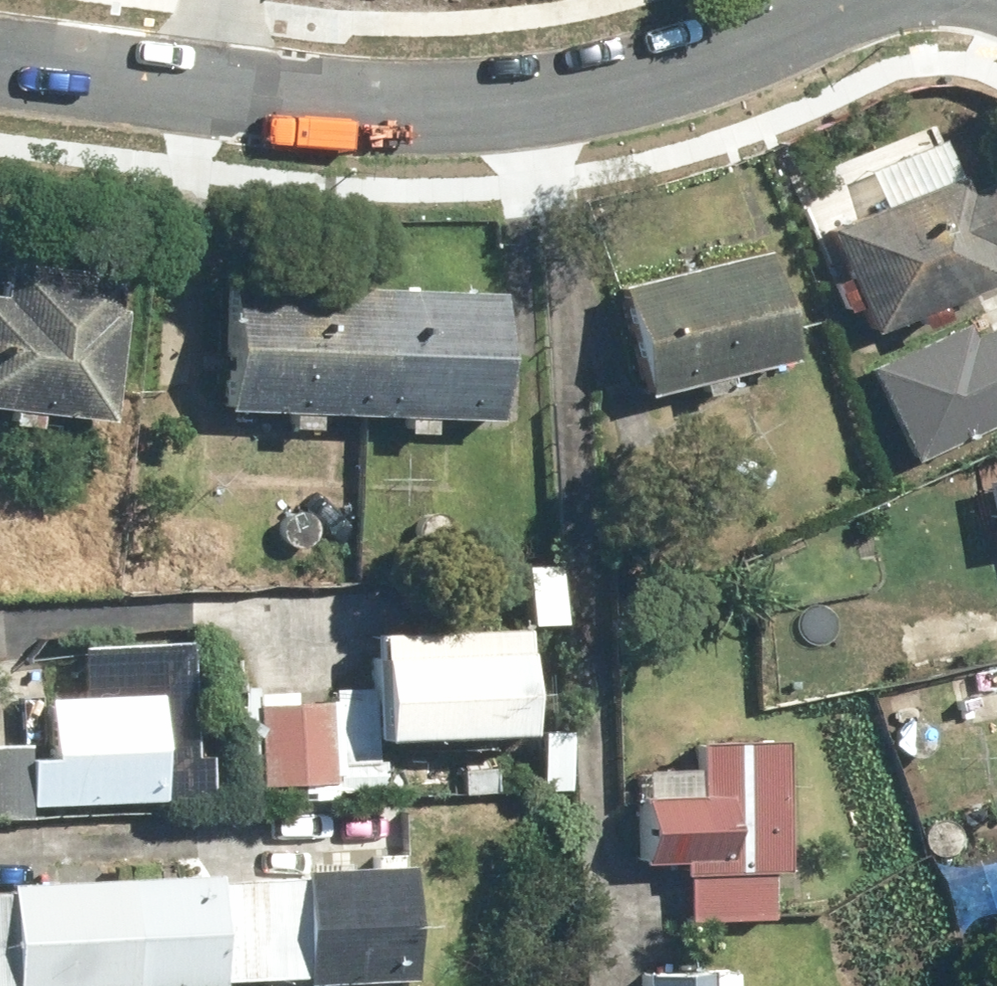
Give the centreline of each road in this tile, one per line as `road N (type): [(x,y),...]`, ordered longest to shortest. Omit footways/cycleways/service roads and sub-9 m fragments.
road 1 (residential): [(213,81),(441,102),(648,79),(743,47),(838,0)]
road 2 (residential): [(0,54),(213,81)]

